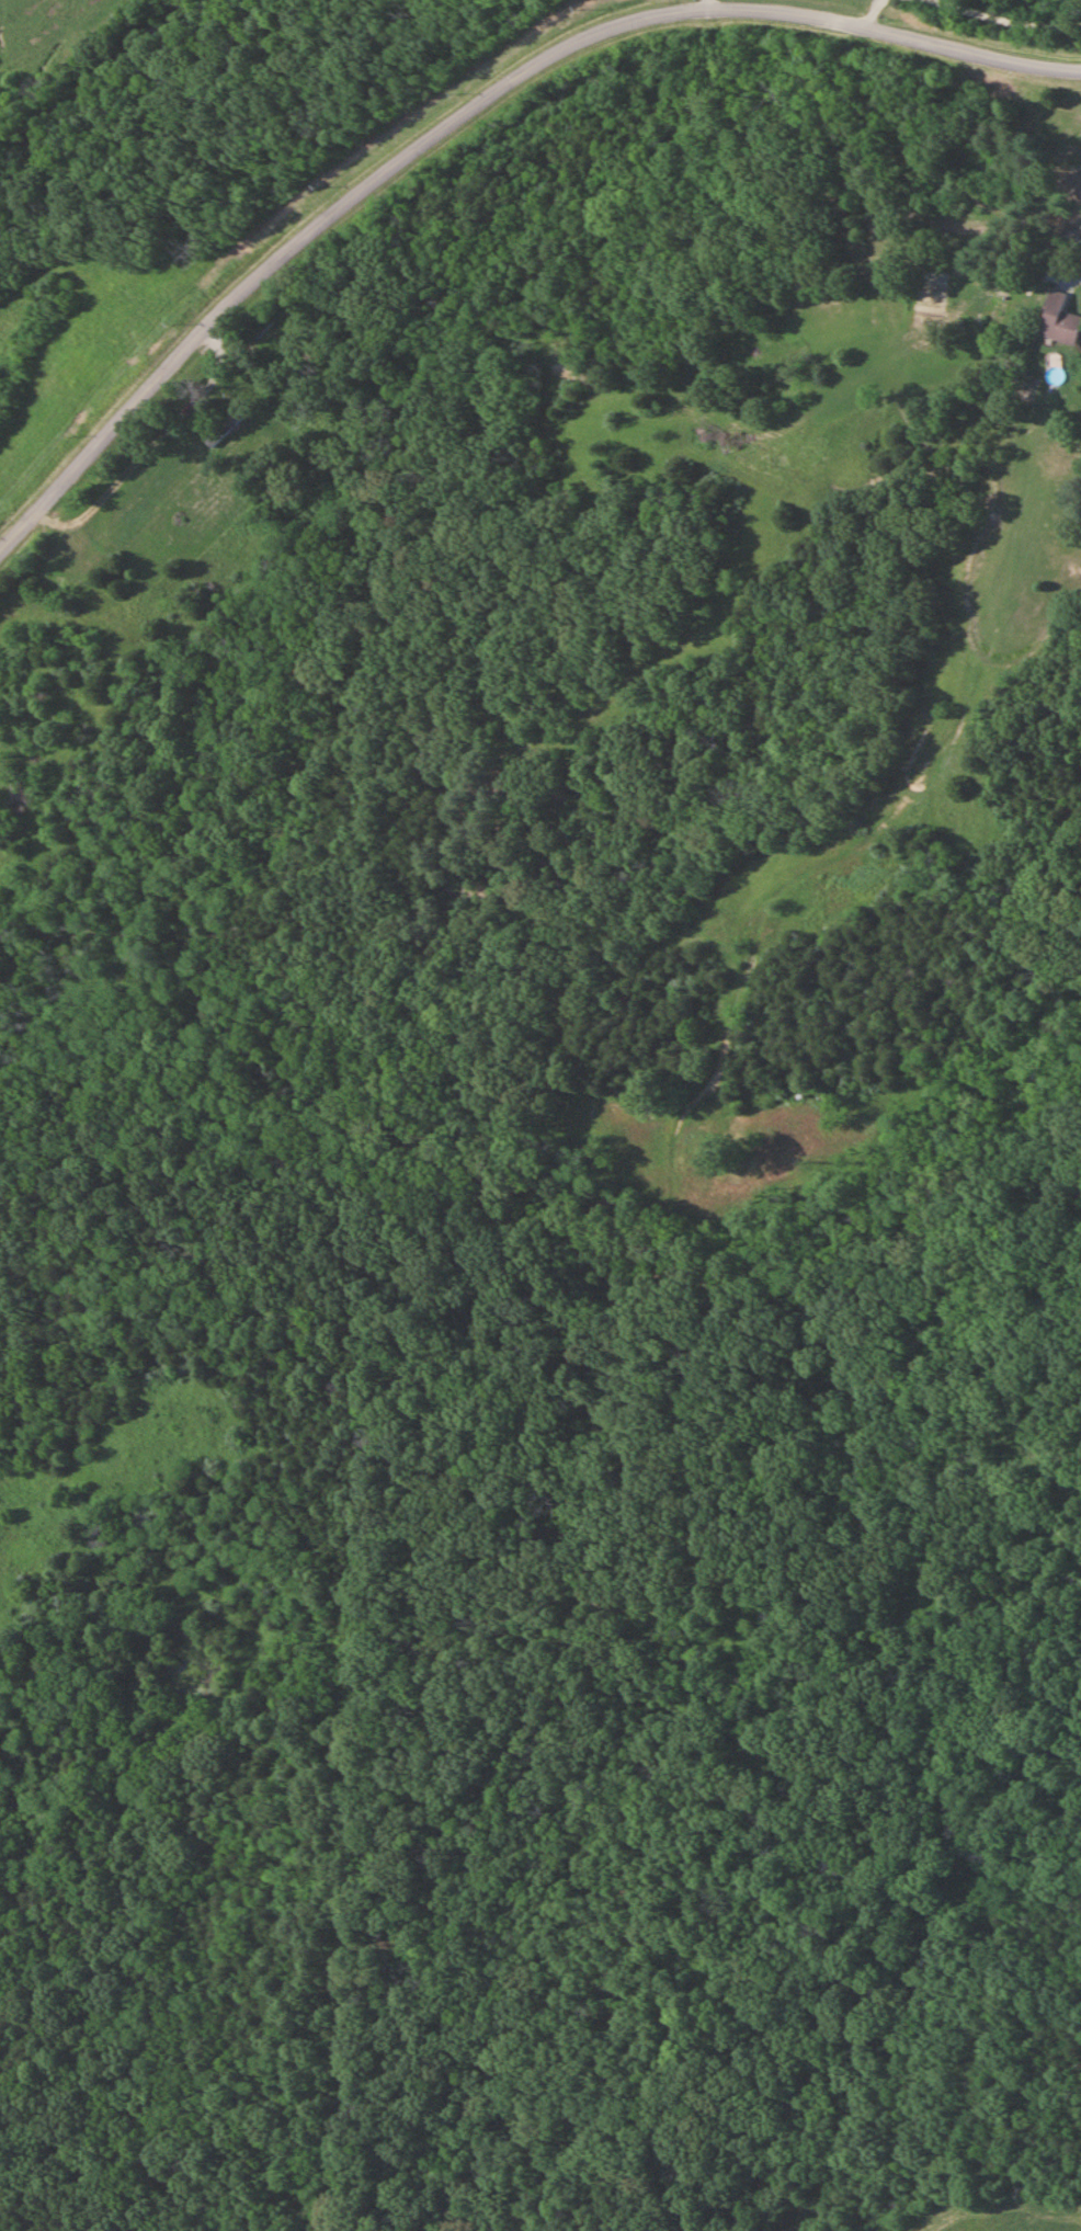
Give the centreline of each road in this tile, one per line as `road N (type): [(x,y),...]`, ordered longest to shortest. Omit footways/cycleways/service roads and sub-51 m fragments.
road 1 (tertiary): [(0,546),(303,224),(480,87),(560,41),(636,10),(695,1),(1080,75)]

